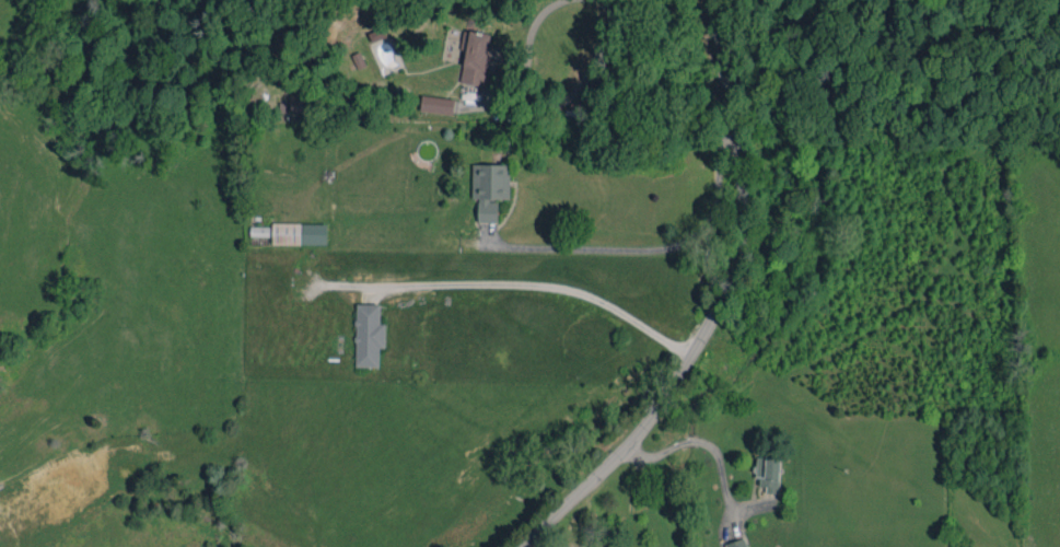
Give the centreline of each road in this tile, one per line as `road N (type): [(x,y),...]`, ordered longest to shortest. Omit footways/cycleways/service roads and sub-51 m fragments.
road 1 (tertiary): [(657,411),(721,296),(738,243),(739,184),(711,0)]
road 2 (tertiary): [(523,546),(657,411)]

